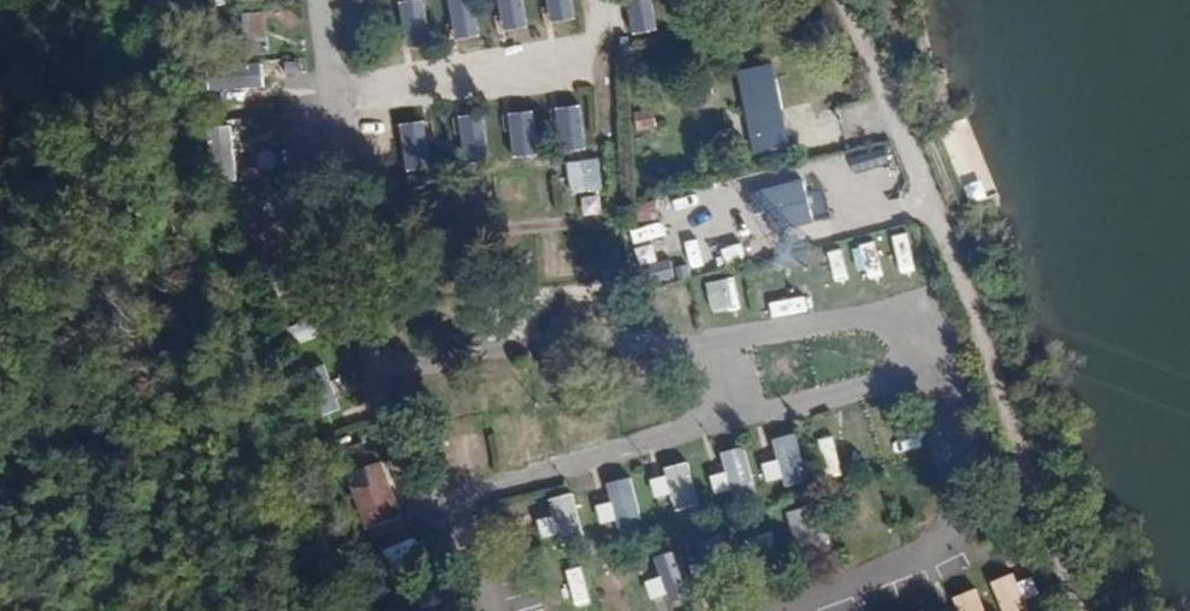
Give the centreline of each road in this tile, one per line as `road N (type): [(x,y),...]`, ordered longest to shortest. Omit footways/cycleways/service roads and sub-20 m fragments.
road 1 (unclassified): [(851,0),(1081,610)]

